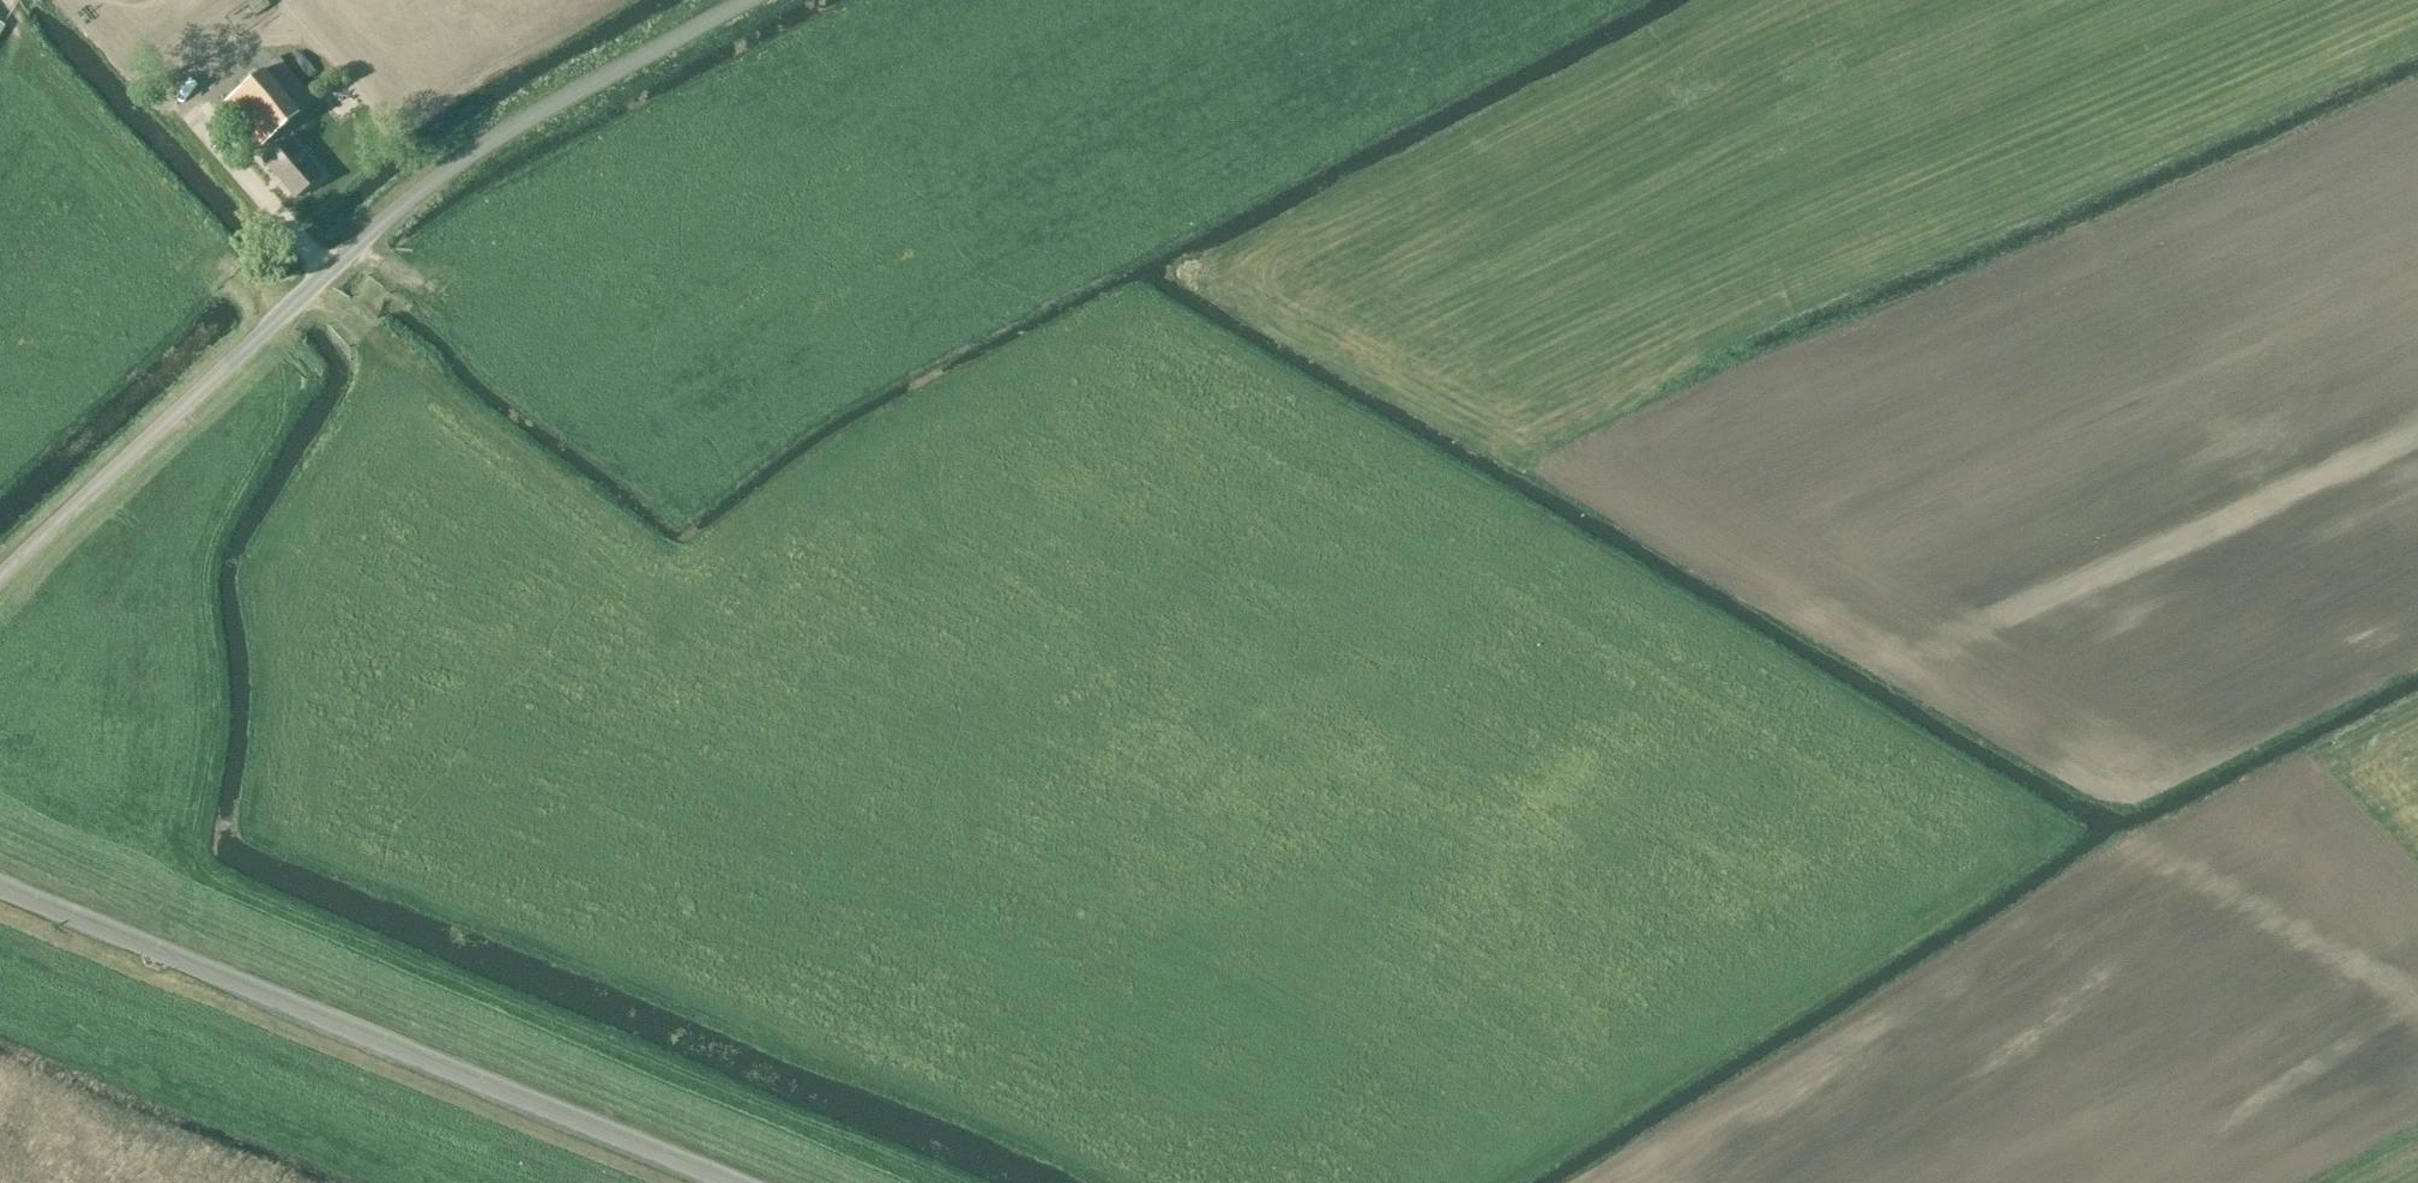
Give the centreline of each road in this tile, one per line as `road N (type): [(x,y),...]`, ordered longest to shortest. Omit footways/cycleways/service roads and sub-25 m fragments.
road 1 (unclassified): [(755,0),(450,169),(364,239),(0,581)]
road 2 (tertiary): [(745,1182),(0,888)]

